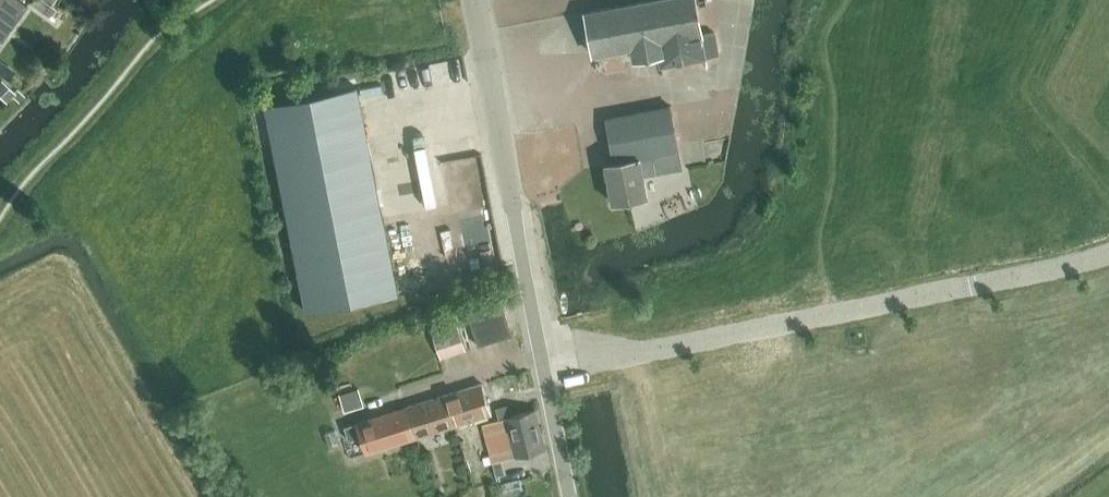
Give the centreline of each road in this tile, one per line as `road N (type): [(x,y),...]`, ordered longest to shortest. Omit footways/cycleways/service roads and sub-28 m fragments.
road 1 (residential): [(544,371),(1108,253)]
road 2 (unclassified): [(544,371),(473,0)]
road 3 (unclassified): [(570,496),(544,371)]

